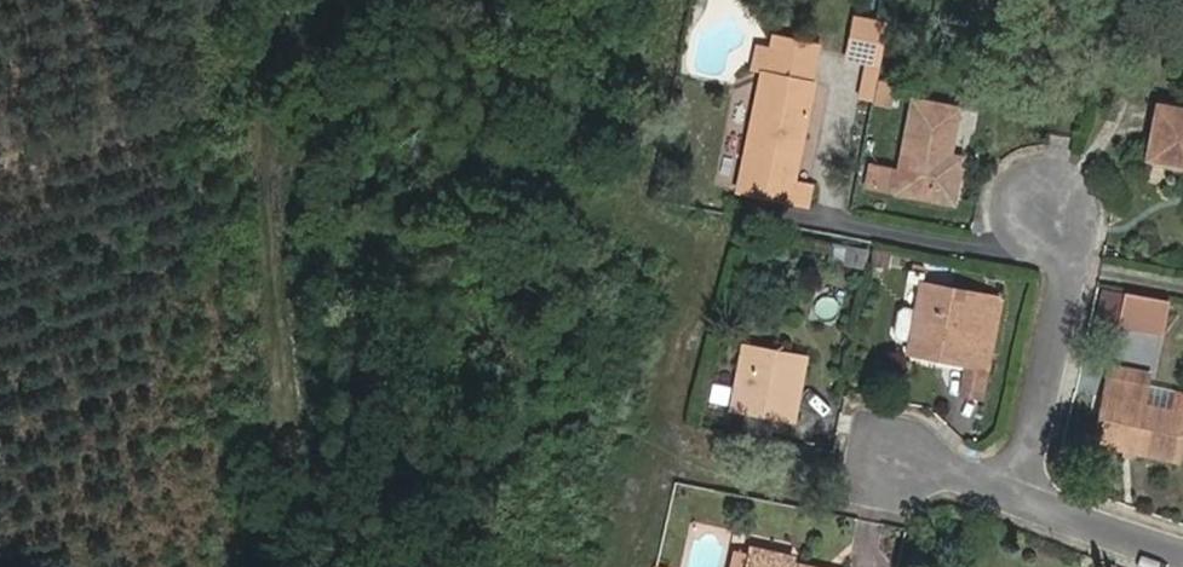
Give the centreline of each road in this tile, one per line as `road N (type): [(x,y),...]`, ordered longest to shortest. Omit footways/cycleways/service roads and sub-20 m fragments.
road 1 (residential): [(1045,216),(1065,279),(1018,496)]
road 2 (residential): [(1018,496),(1182,552)]
road 3 (residential): [(896,465),(1018,496)]

